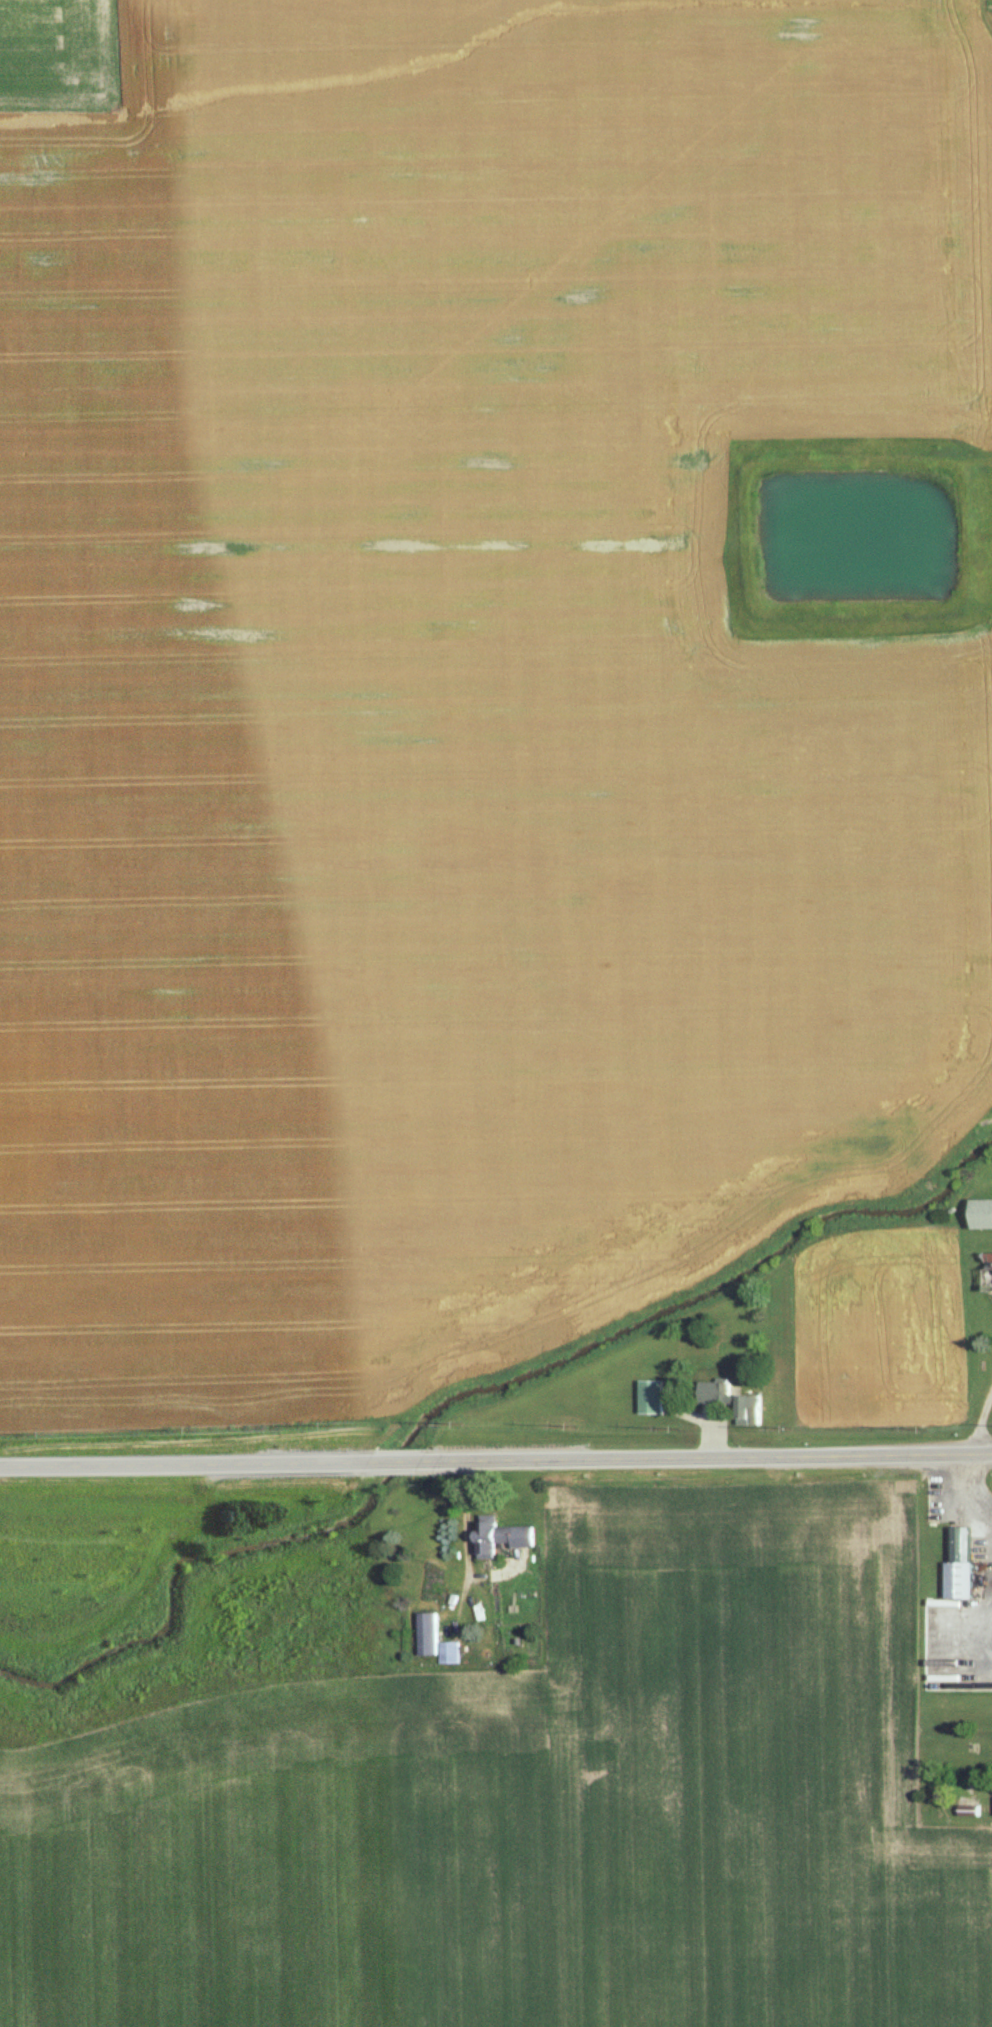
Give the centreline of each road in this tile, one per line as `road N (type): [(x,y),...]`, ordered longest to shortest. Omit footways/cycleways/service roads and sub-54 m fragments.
road 1 (secondary): [(422,1462),(991,1454)]
road 2 (secondary): [(0,1469),(369,1464)]

